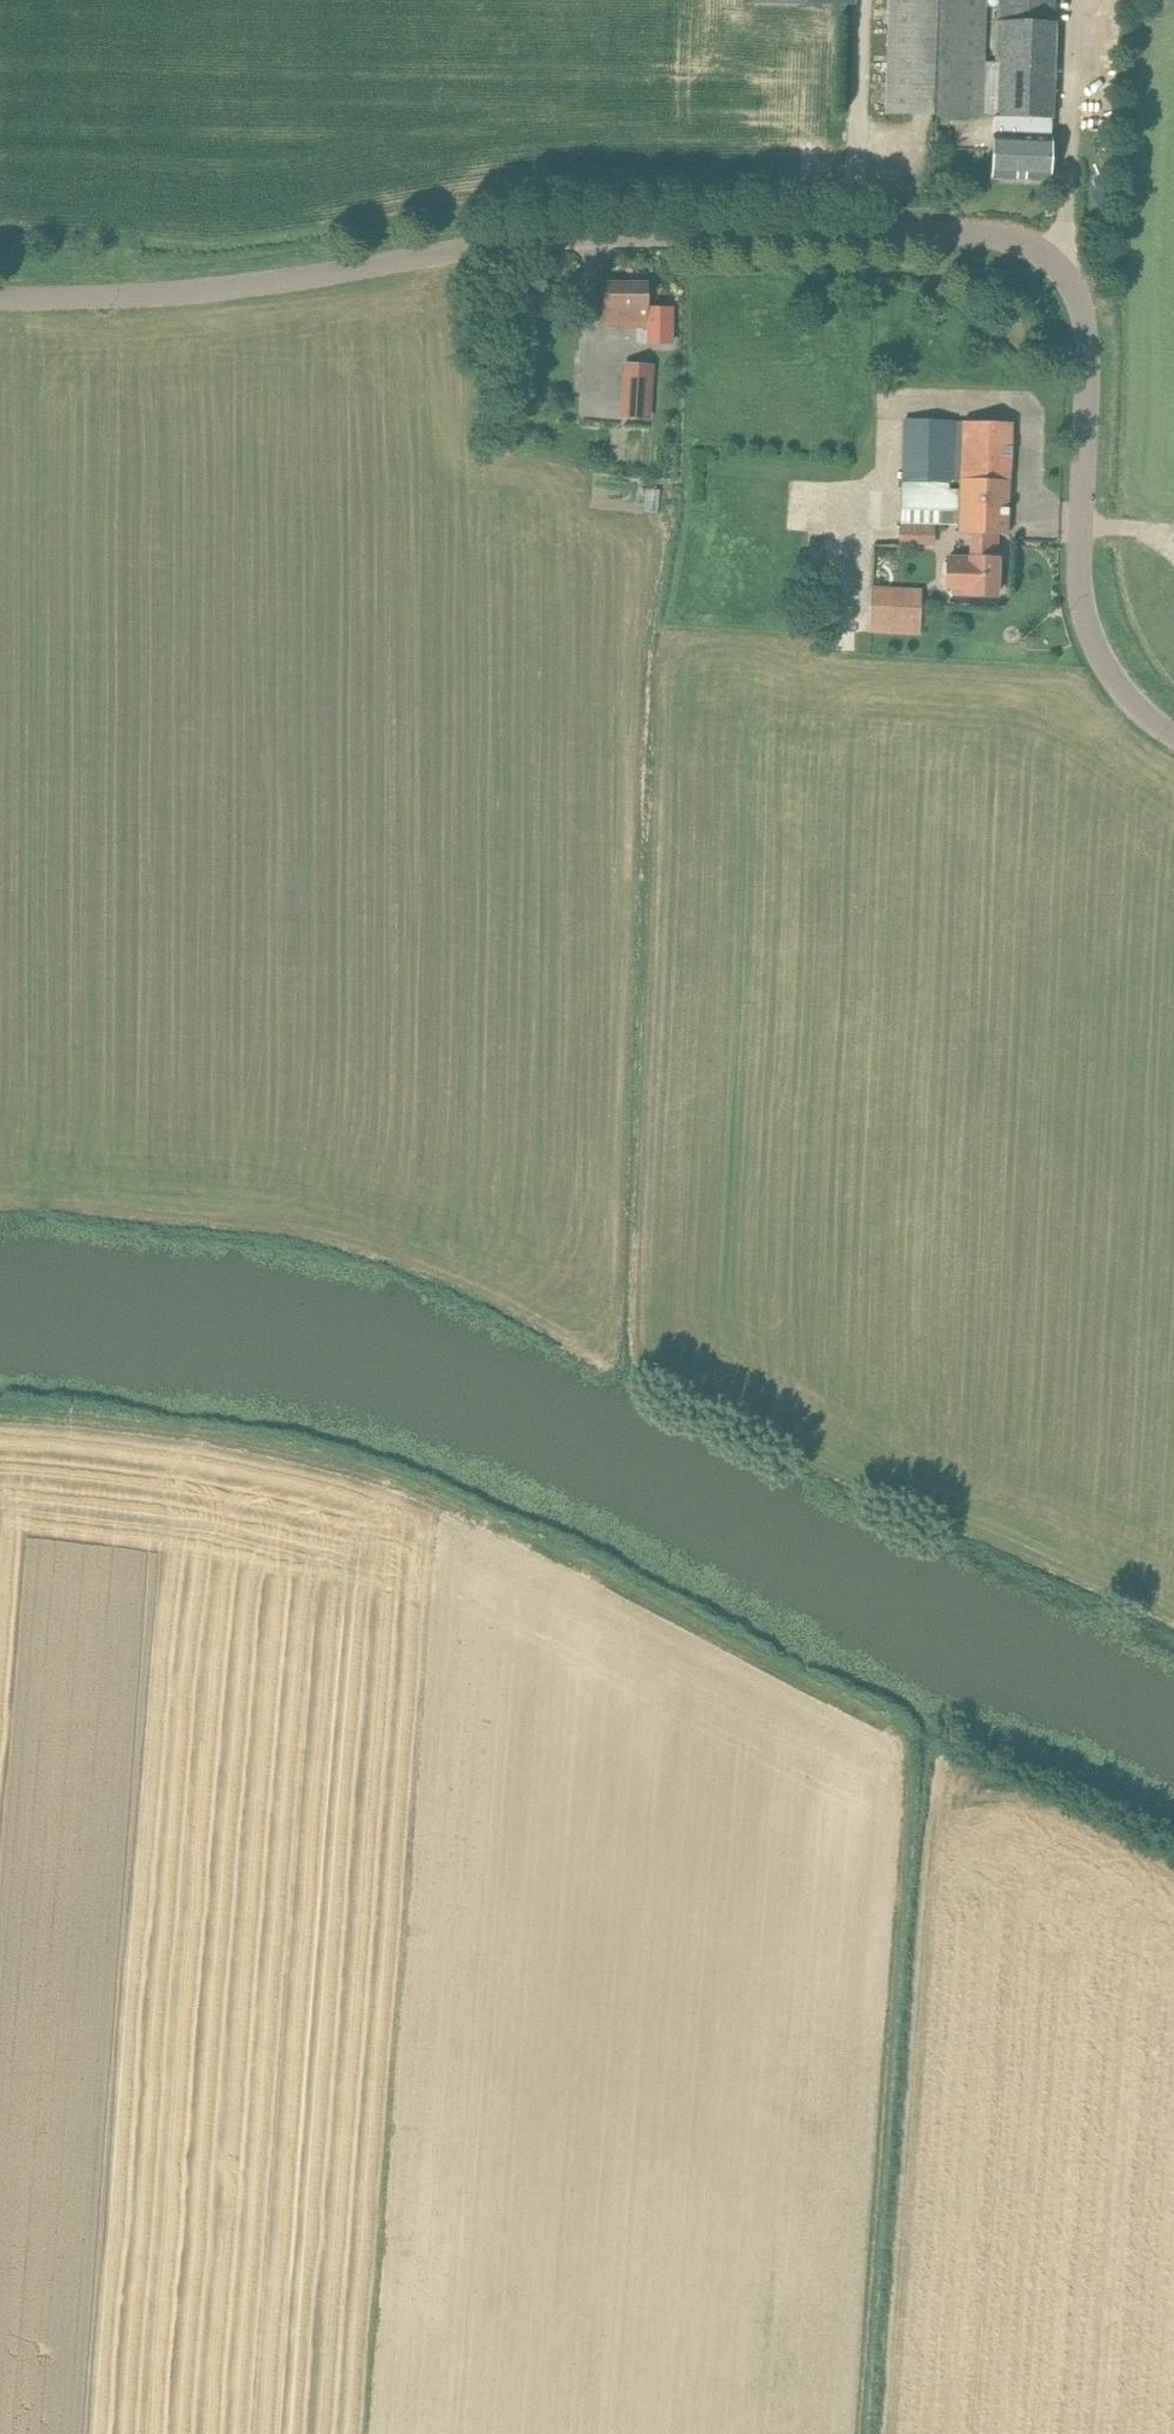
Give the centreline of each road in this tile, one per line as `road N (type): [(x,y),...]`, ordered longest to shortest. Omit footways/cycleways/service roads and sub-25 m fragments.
road 1 (unclassified): [(1173,719),(1134,692),(1094,627),(1086,348),(1069,299),(1050,267),(990,234),(439,248),(199,295),(0,291)]

